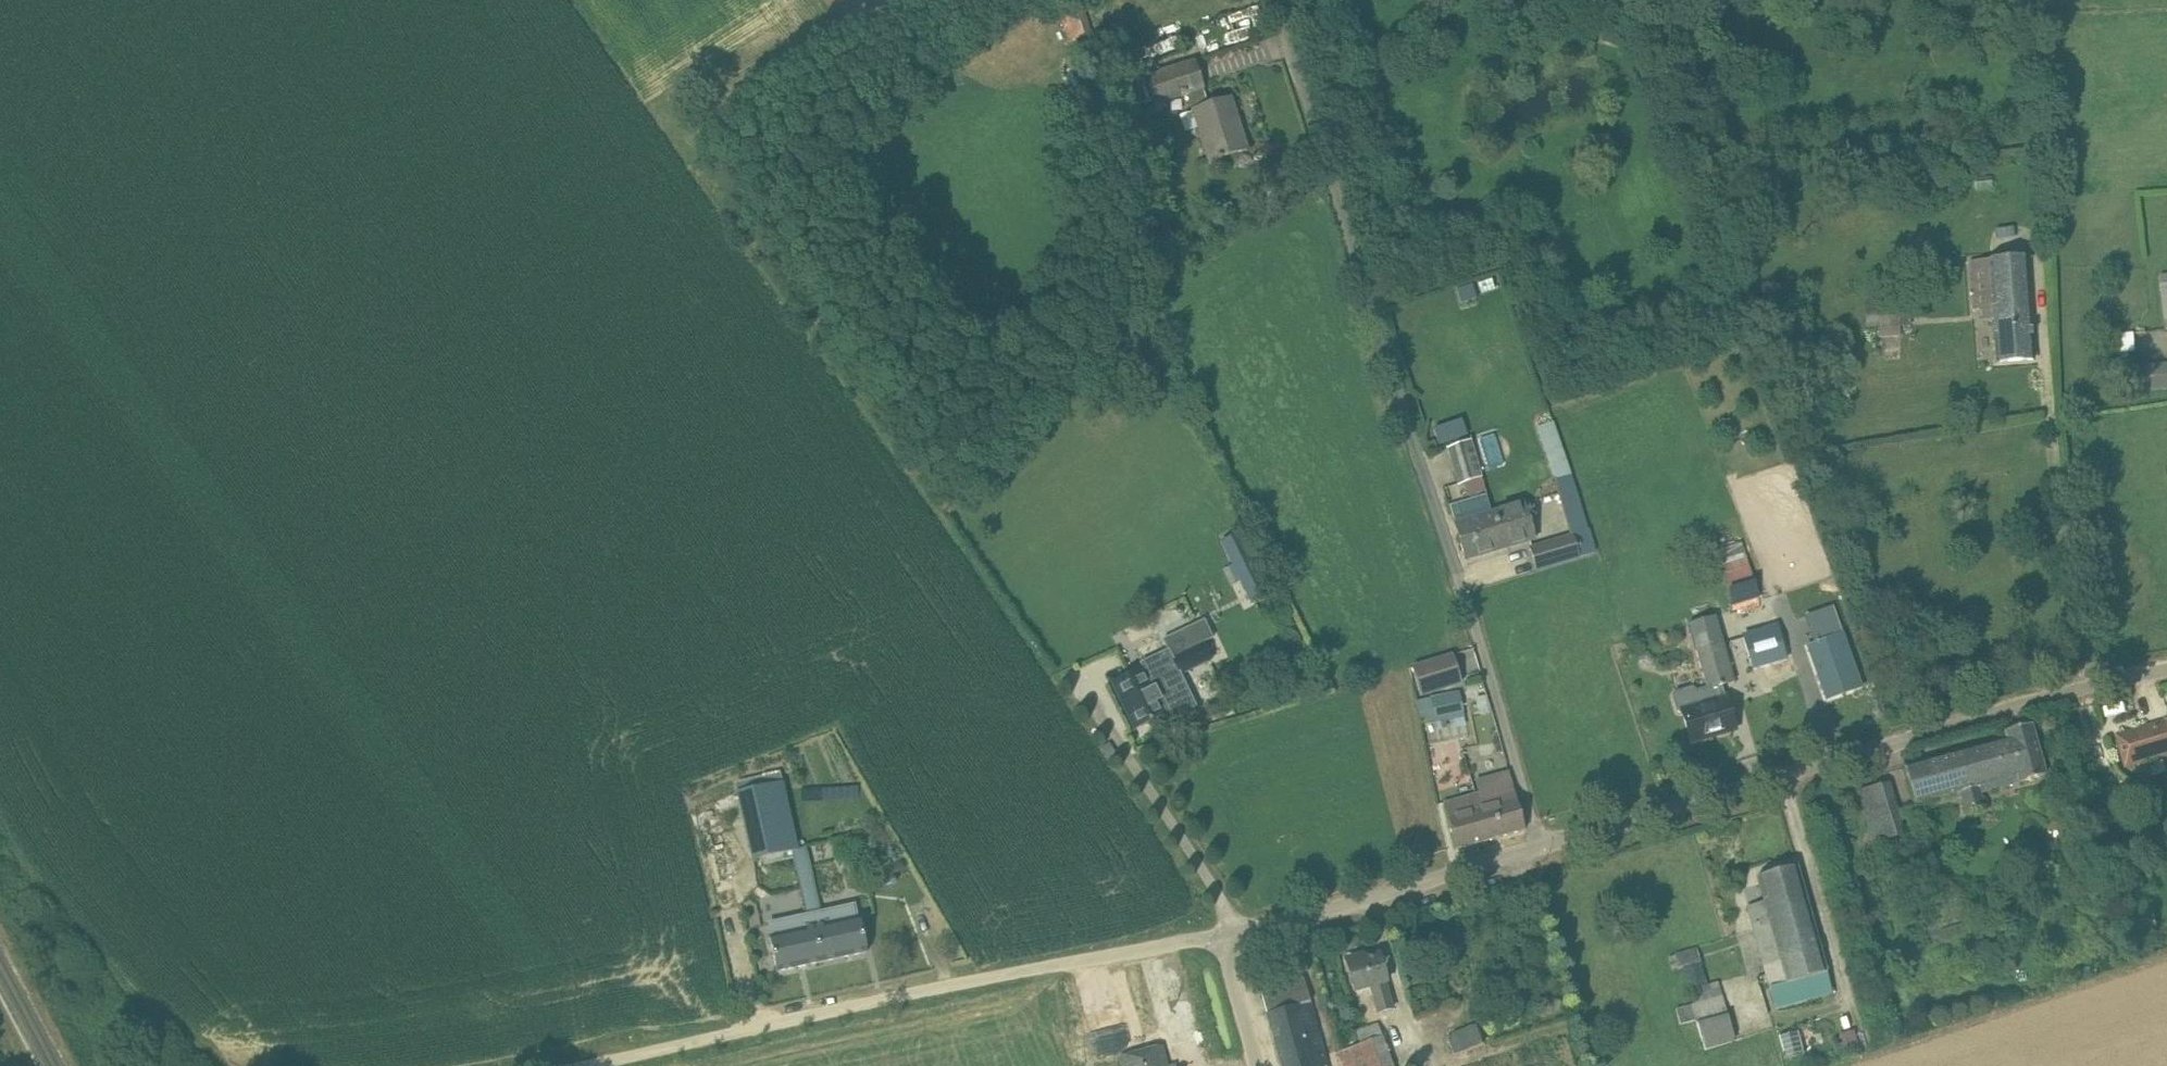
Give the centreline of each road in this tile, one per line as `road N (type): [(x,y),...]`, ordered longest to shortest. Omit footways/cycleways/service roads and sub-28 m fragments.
road 1 (unclassified): [(1547,848),(1276,0)]
road 2 (unclassified): [(1547,848),(2098,672),(2166,657)]
road 3 (unclassified): [(615,1065),(1223,941)]
road 4 (unclassified): [(1223,941),(1547,848)]
road 5 (unclassified): [(1259,1065),(1223,941)]

